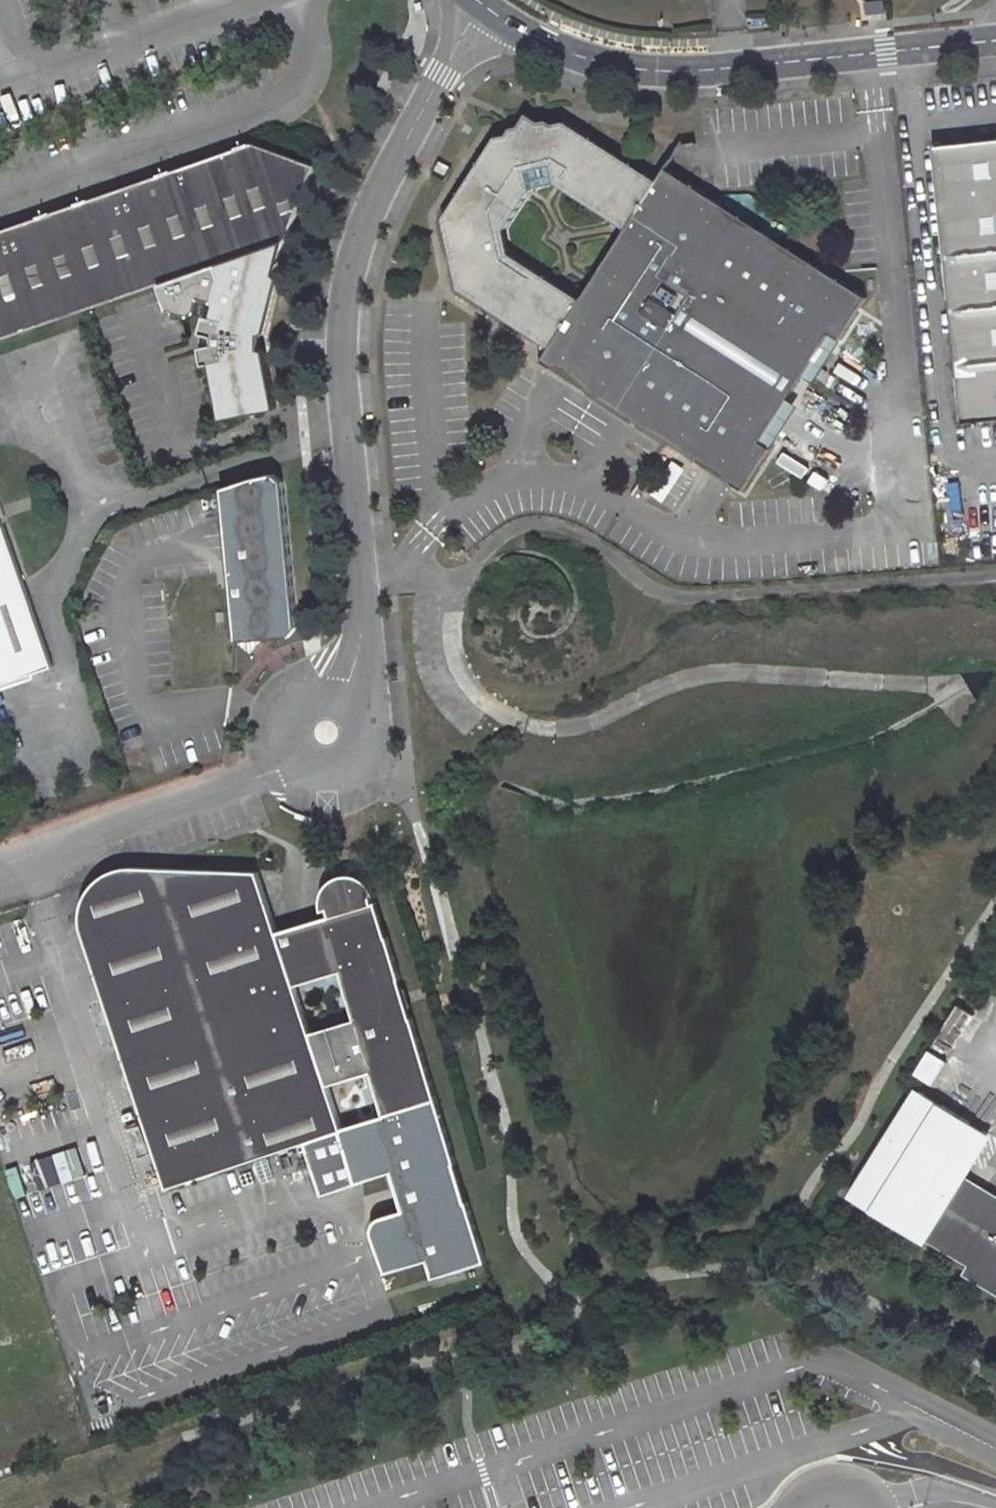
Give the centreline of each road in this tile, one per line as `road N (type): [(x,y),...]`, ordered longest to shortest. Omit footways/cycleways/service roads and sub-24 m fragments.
road 1 (unclassified): [(484,18),(390,183),(360,257),(342,354),(364,607),(361,647),(328,734)]
road 2 (residential): [(484,18),(565,58),(674,75),(995,40)]

